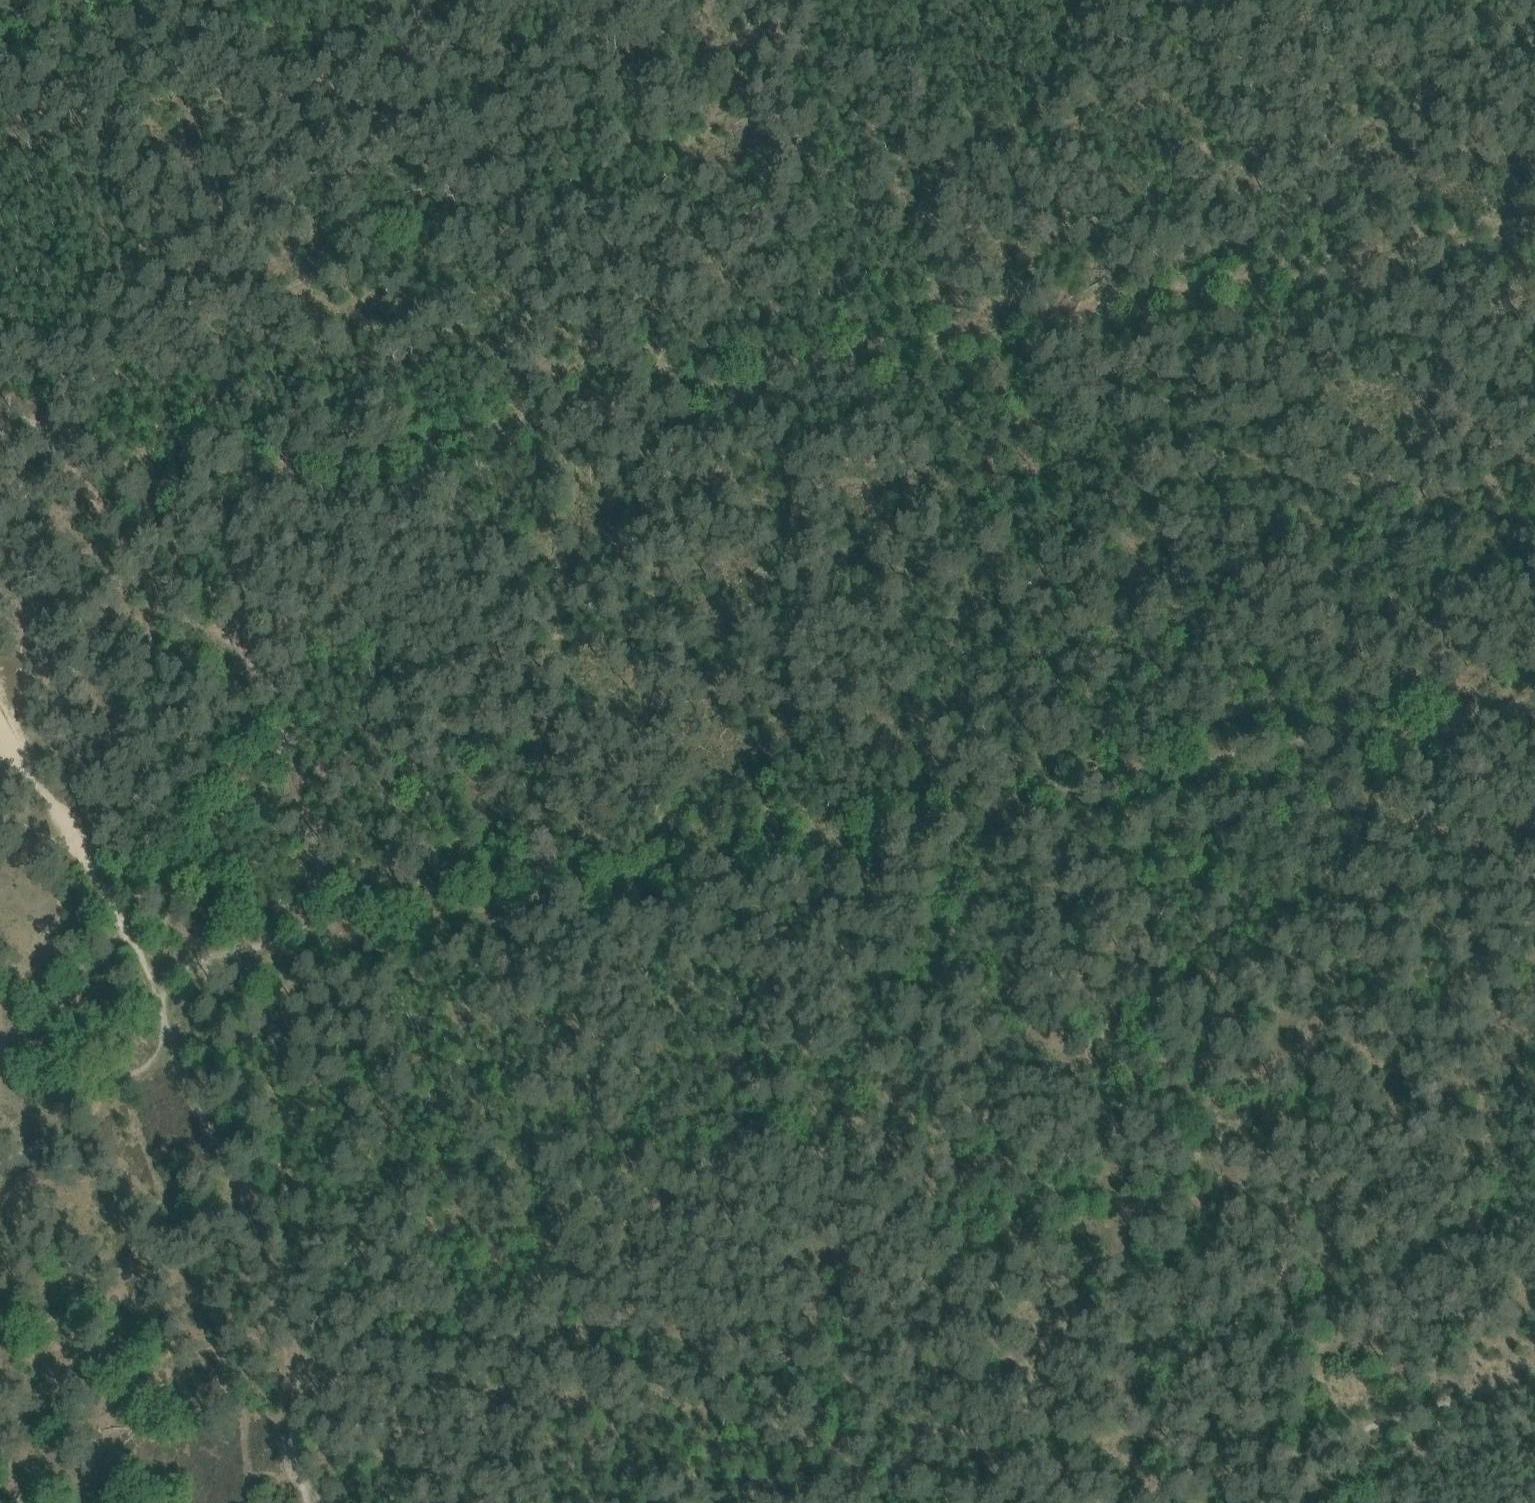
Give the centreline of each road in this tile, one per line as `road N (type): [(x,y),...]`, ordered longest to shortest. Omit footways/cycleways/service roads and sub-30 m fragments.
road 1 (track): [(307,1502),(287,1329),(271,1275),(168,1033)]
road 2 (track): [(133,951),(103,883),(0,728)]

